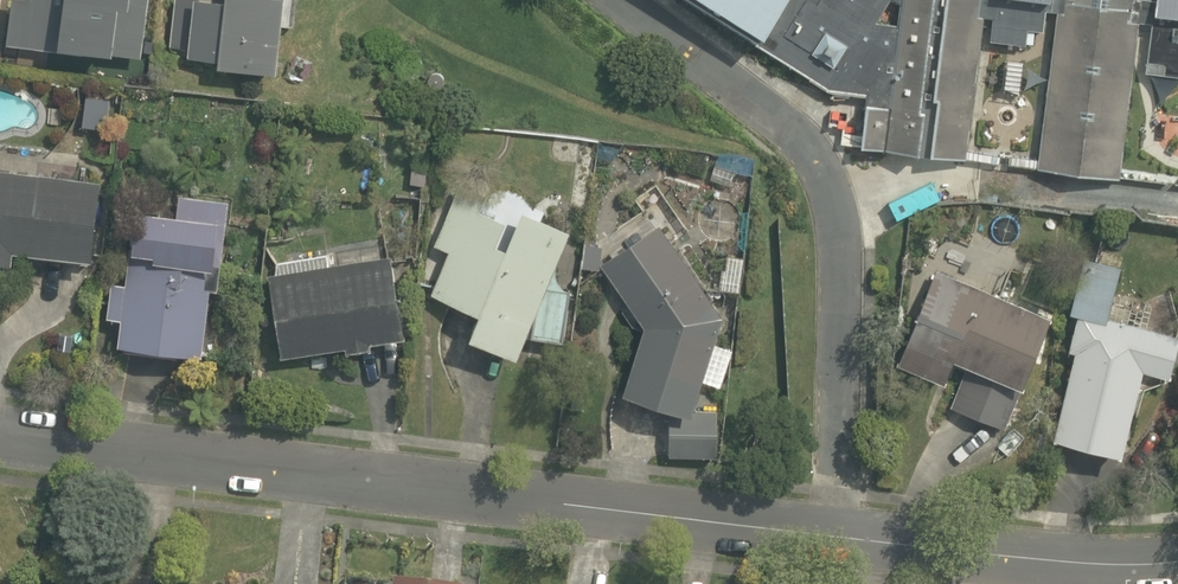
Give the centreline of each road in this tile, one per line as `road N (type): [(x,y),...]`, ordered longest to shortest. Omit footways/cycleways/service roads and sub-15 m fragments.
road 1 (residential): [(845,537),(0,437)]
road 2 (residential): [(620,0),(826,172),(857,274),(845,537)]
road 3 (residential): [(1177,561),(1025,558),(845,537)]

